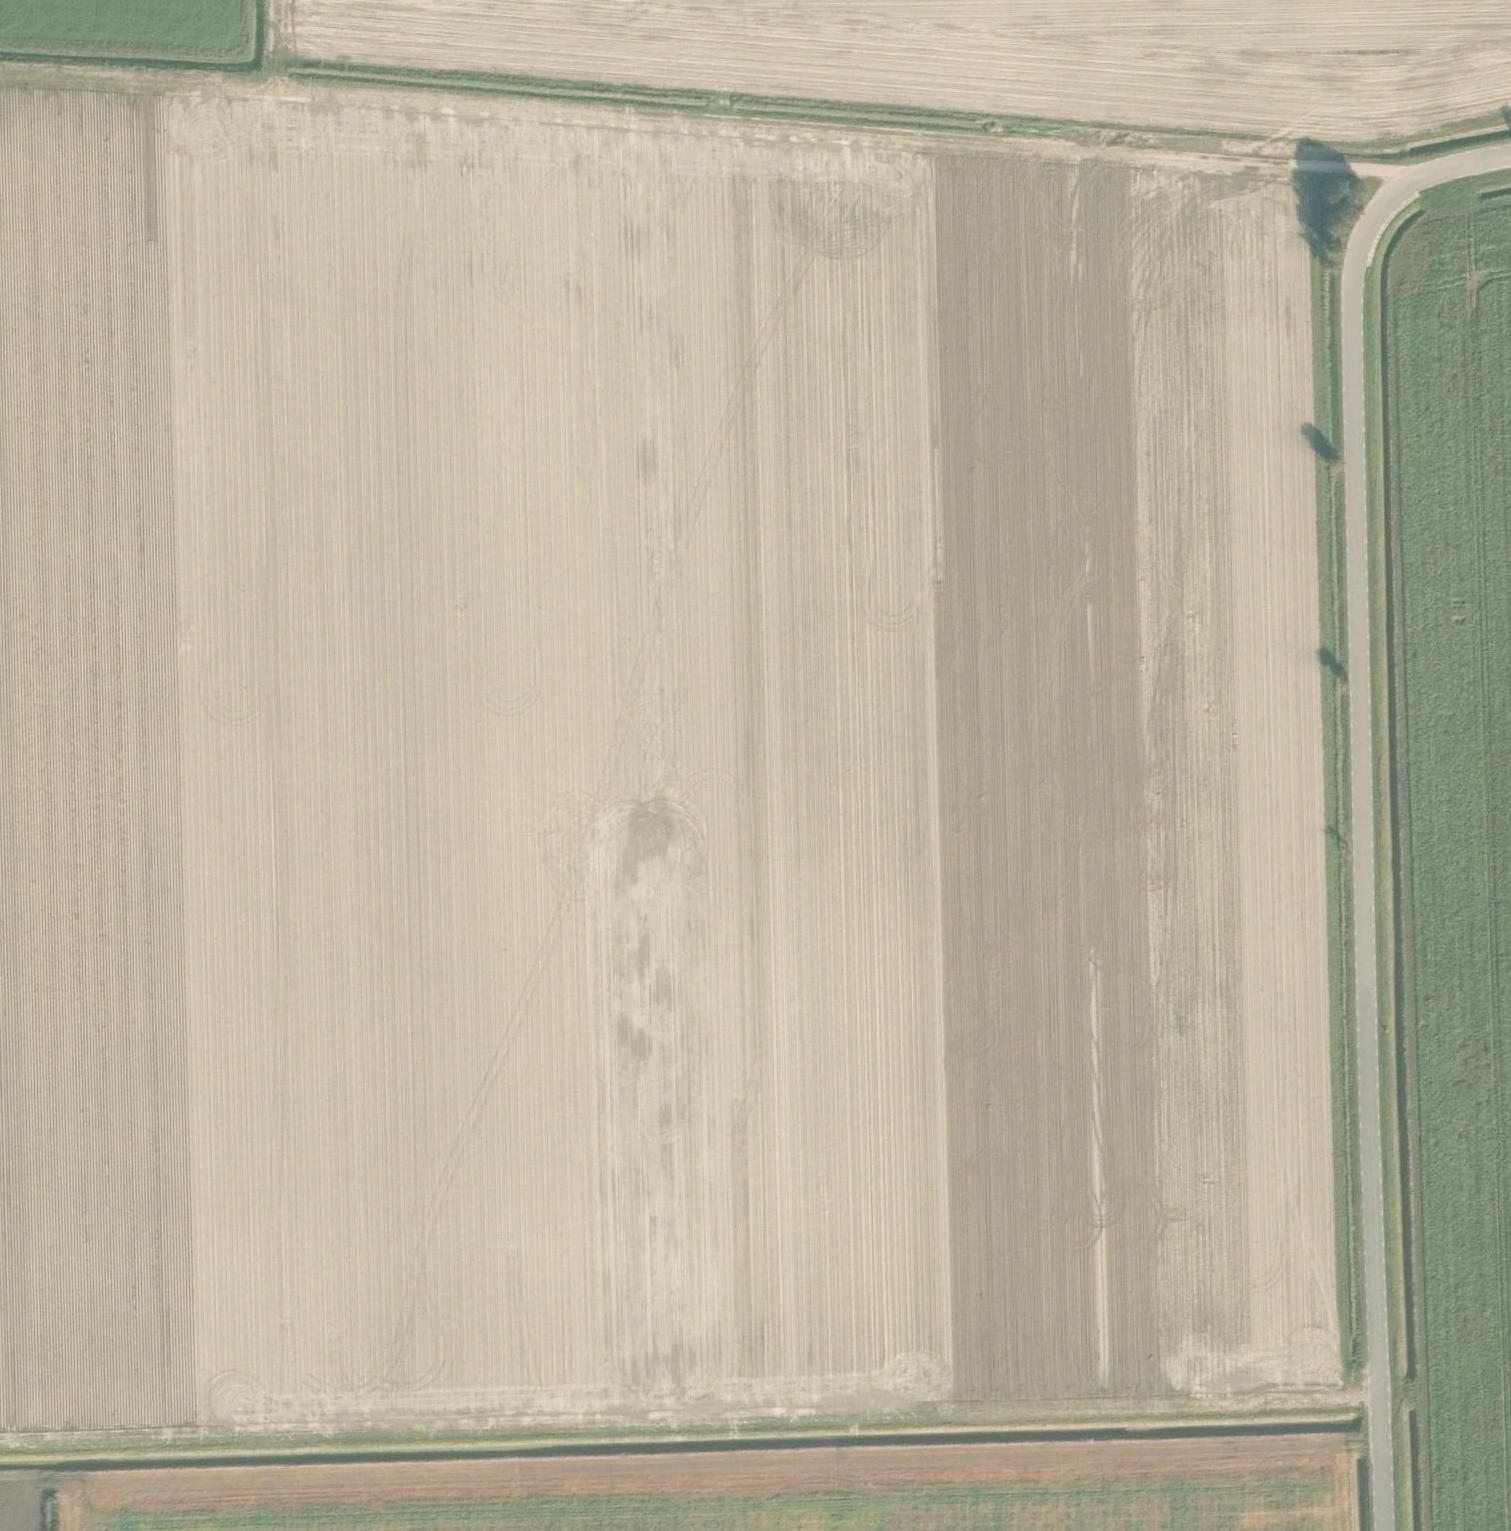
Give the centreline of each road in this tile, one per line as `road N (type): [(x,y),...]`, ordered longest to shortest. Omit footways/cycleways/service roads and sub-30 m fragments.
road 1 (tertiary): [(1392,1530),(1354,311),(1376,223),(1401,194),(1446,168),(1510,155)]

